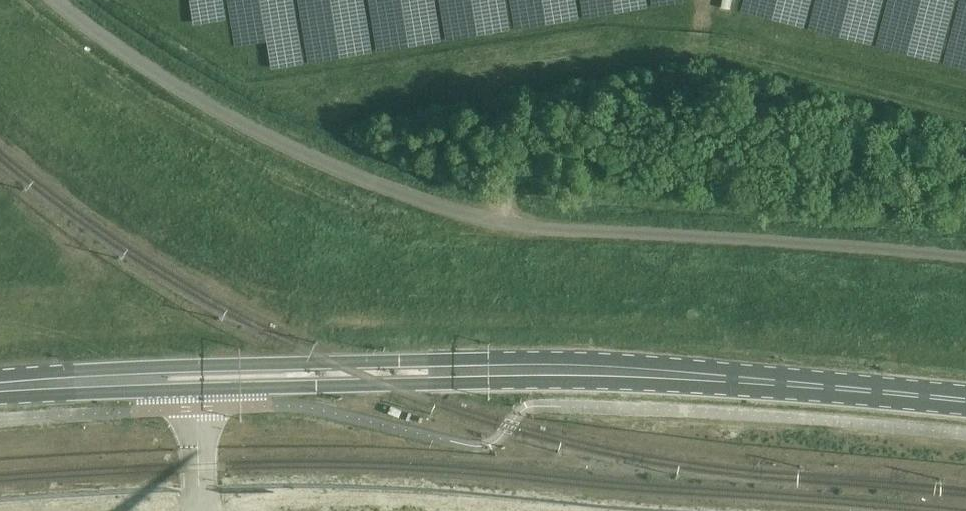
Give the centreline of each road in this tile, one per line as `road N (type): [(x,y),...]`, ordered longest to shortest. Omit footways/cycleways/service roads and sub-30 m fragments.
road 1 (unclassified): [(965,256),(820,240),(519,225),(476,215),(279,144),(154,73),(53,0)]
road 2 (secondary): [(799,387),(633,361),(508,359),(0,378)]
road 3 (secondary): [(0,398),(559,380),(799,387)]
road 4 (secondary): [(799,387),(965,403)]

